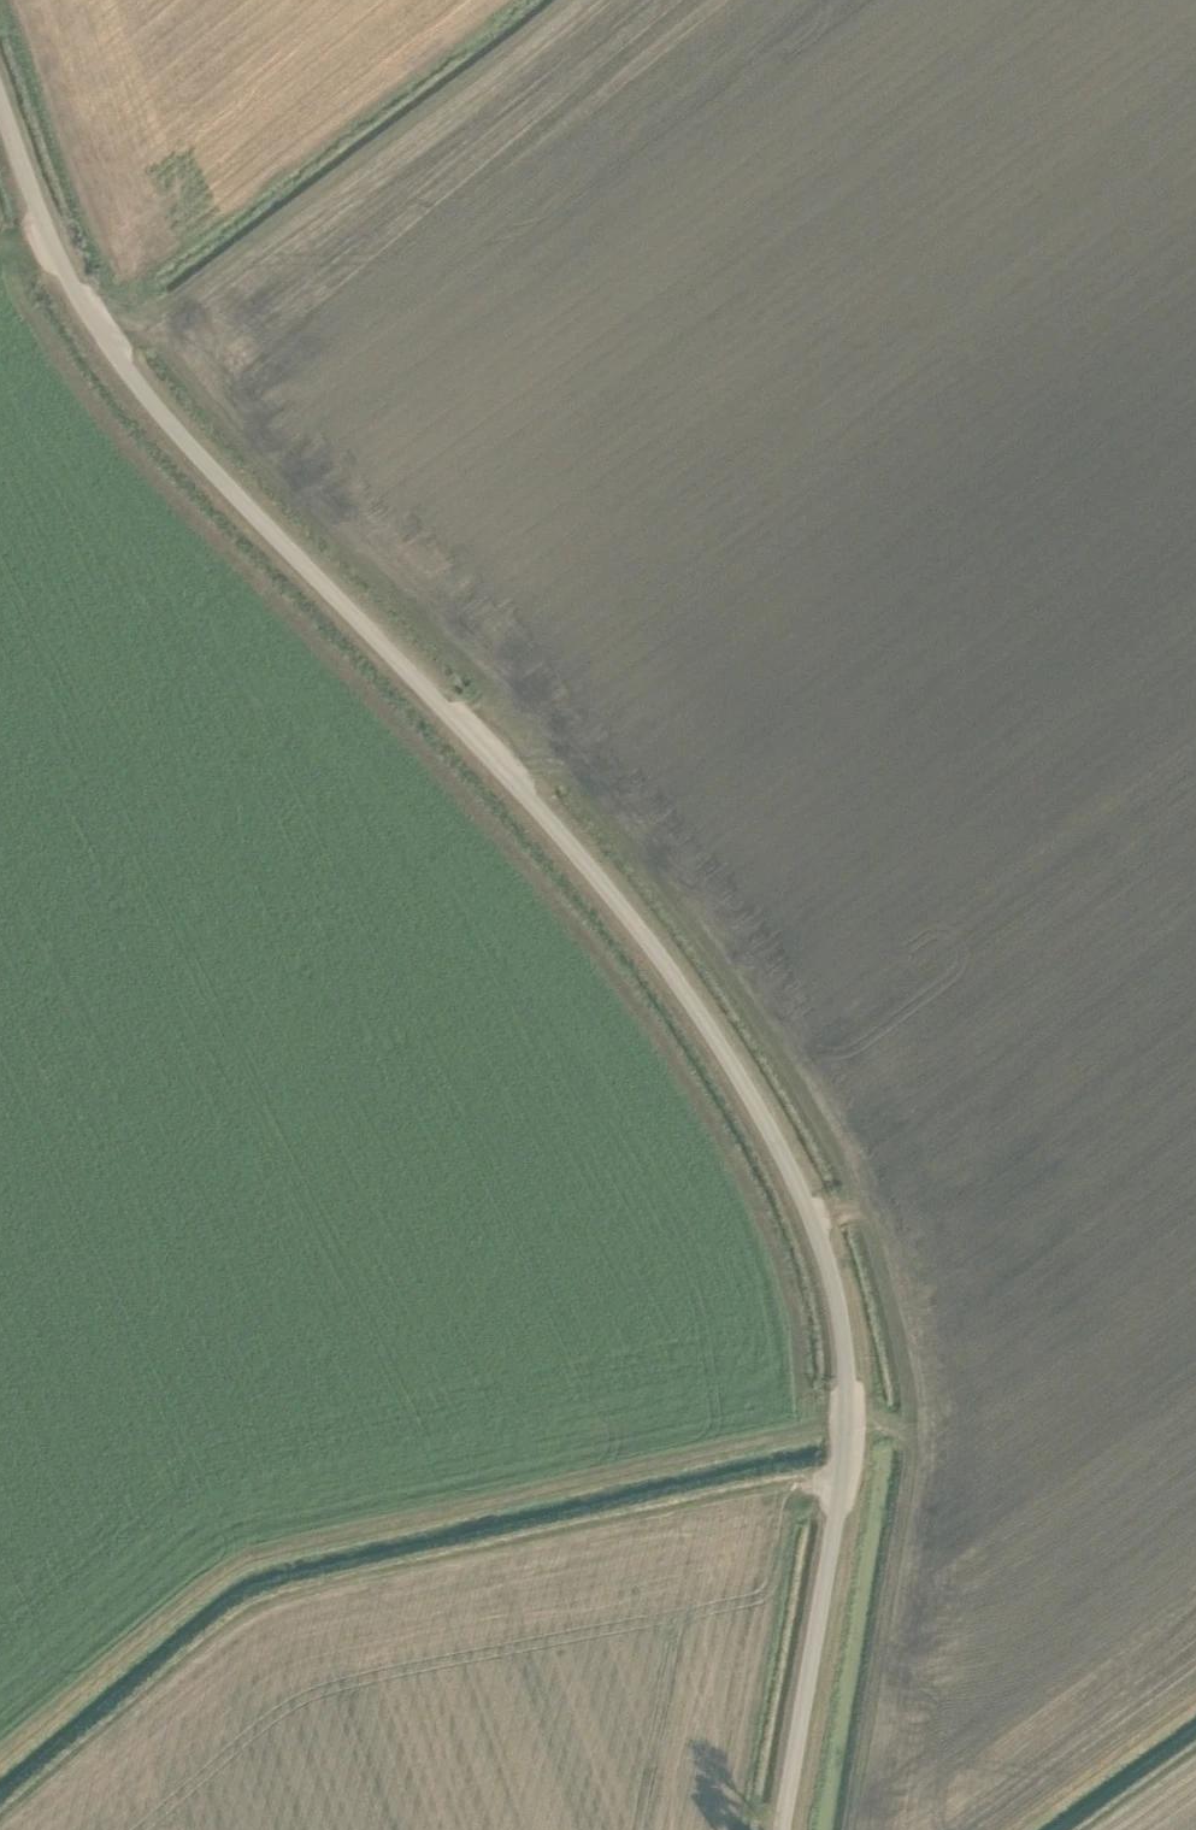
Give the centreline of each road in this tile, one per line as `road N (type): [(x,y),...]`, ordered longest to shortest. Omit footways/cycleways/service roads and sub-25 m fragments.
road 1 (tertiary): [(779,1829),(844,1430),(835,1306),(815,1238),(759,1121),(663,968),(345,609),(155,414),(76,308),(0,122)]

